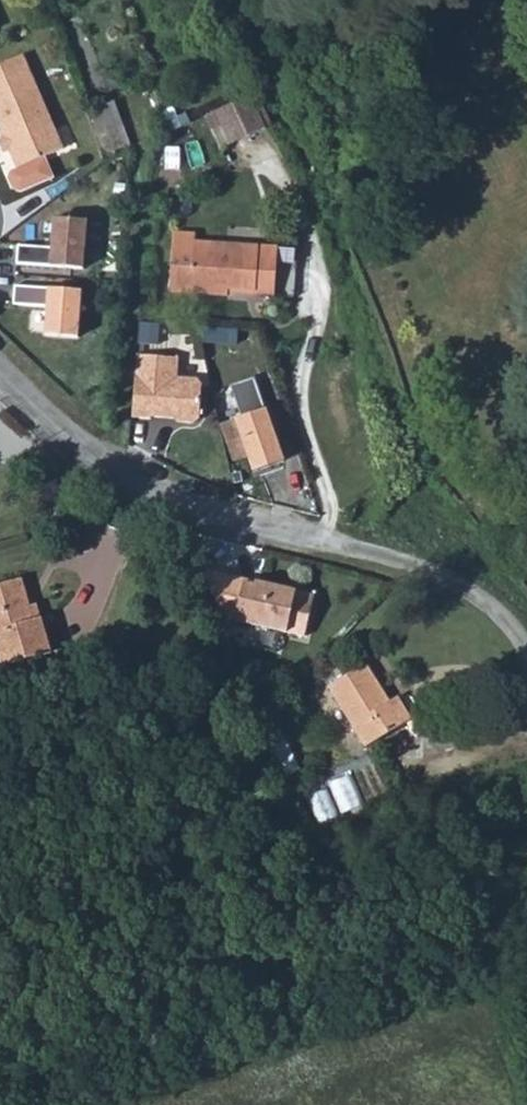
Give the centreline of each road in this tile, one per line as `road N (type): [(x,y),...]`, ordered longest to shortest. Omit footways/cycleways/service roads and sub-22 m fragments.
road 1 (residential): [(0,366),(112,463),(200,508),(406,561),(491,607),(526,650)]

